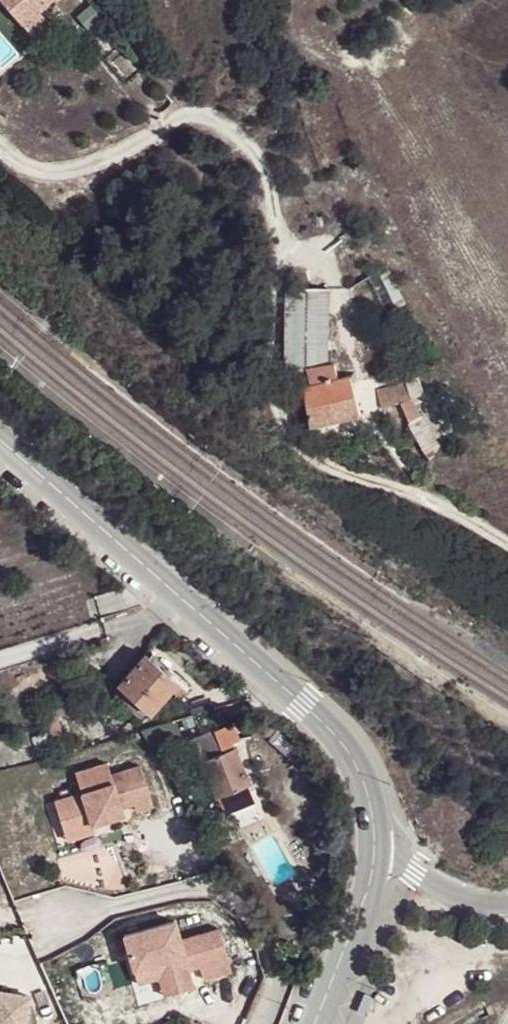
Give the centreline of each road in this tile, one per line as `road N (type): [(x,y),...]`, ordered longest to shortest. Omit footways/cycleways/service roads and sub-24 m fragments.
road 1 (tertiary): [(0,441),(332,735),(364,786),(374,850)]
road 2 (tertiary): [(374,850),(363,906),(314,1023)]
road 3 (unclassified): [(507,903),(461,894),(374,850)]

